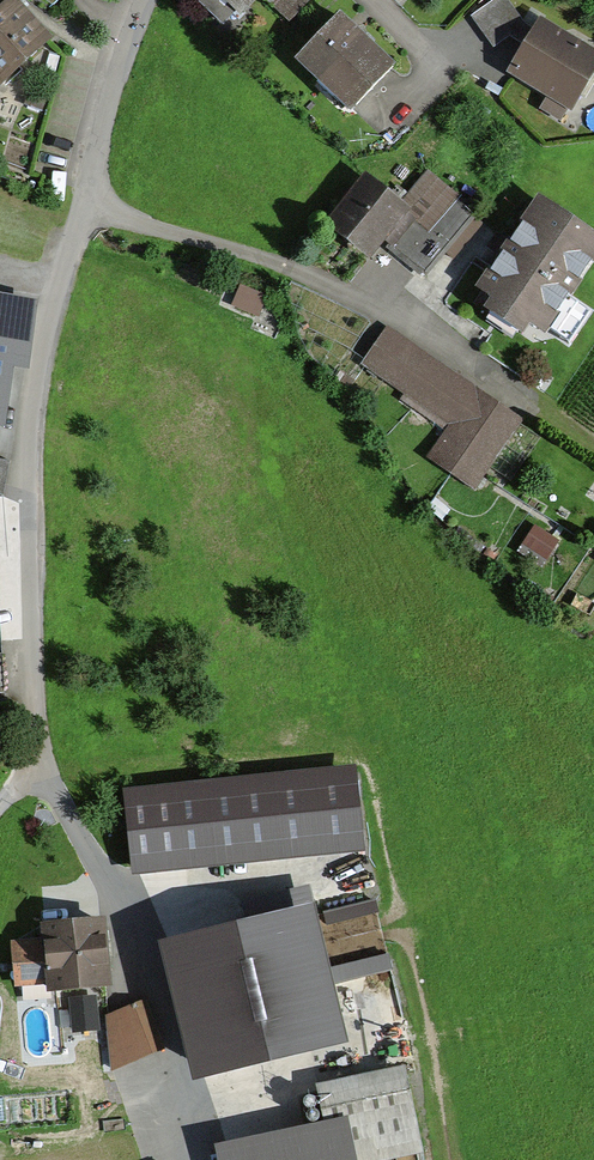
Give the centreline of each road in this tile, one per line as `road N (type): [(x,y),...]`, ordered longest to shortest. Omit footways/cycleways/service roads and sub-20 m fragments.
road 1 (residential): [(83,202),(43,340),(26,465),(36,771)]
road 2 (residential): [(83,202),(337,290),(532,405)]
road 3 (residential): [(139,0),(118,50),(83,202)]

